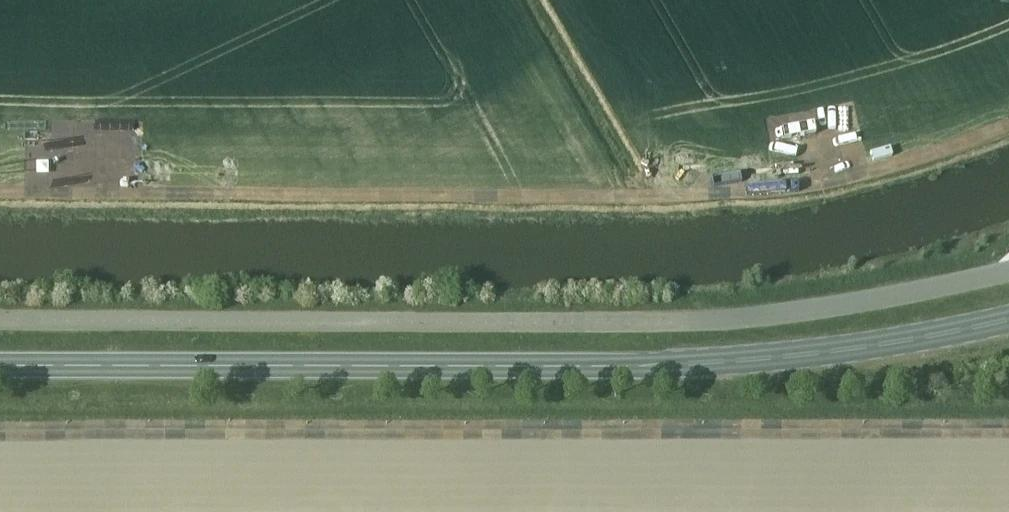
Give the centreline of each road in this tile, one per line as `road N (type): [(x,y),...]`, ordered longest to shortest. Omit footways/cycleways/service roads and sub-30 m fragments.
road 1 (unclassified): [(1008,269),(846,303),(681,321),(0,318)]
road 2 (primary): [(1008,317),(876,344),(662,365),(0,365)]

